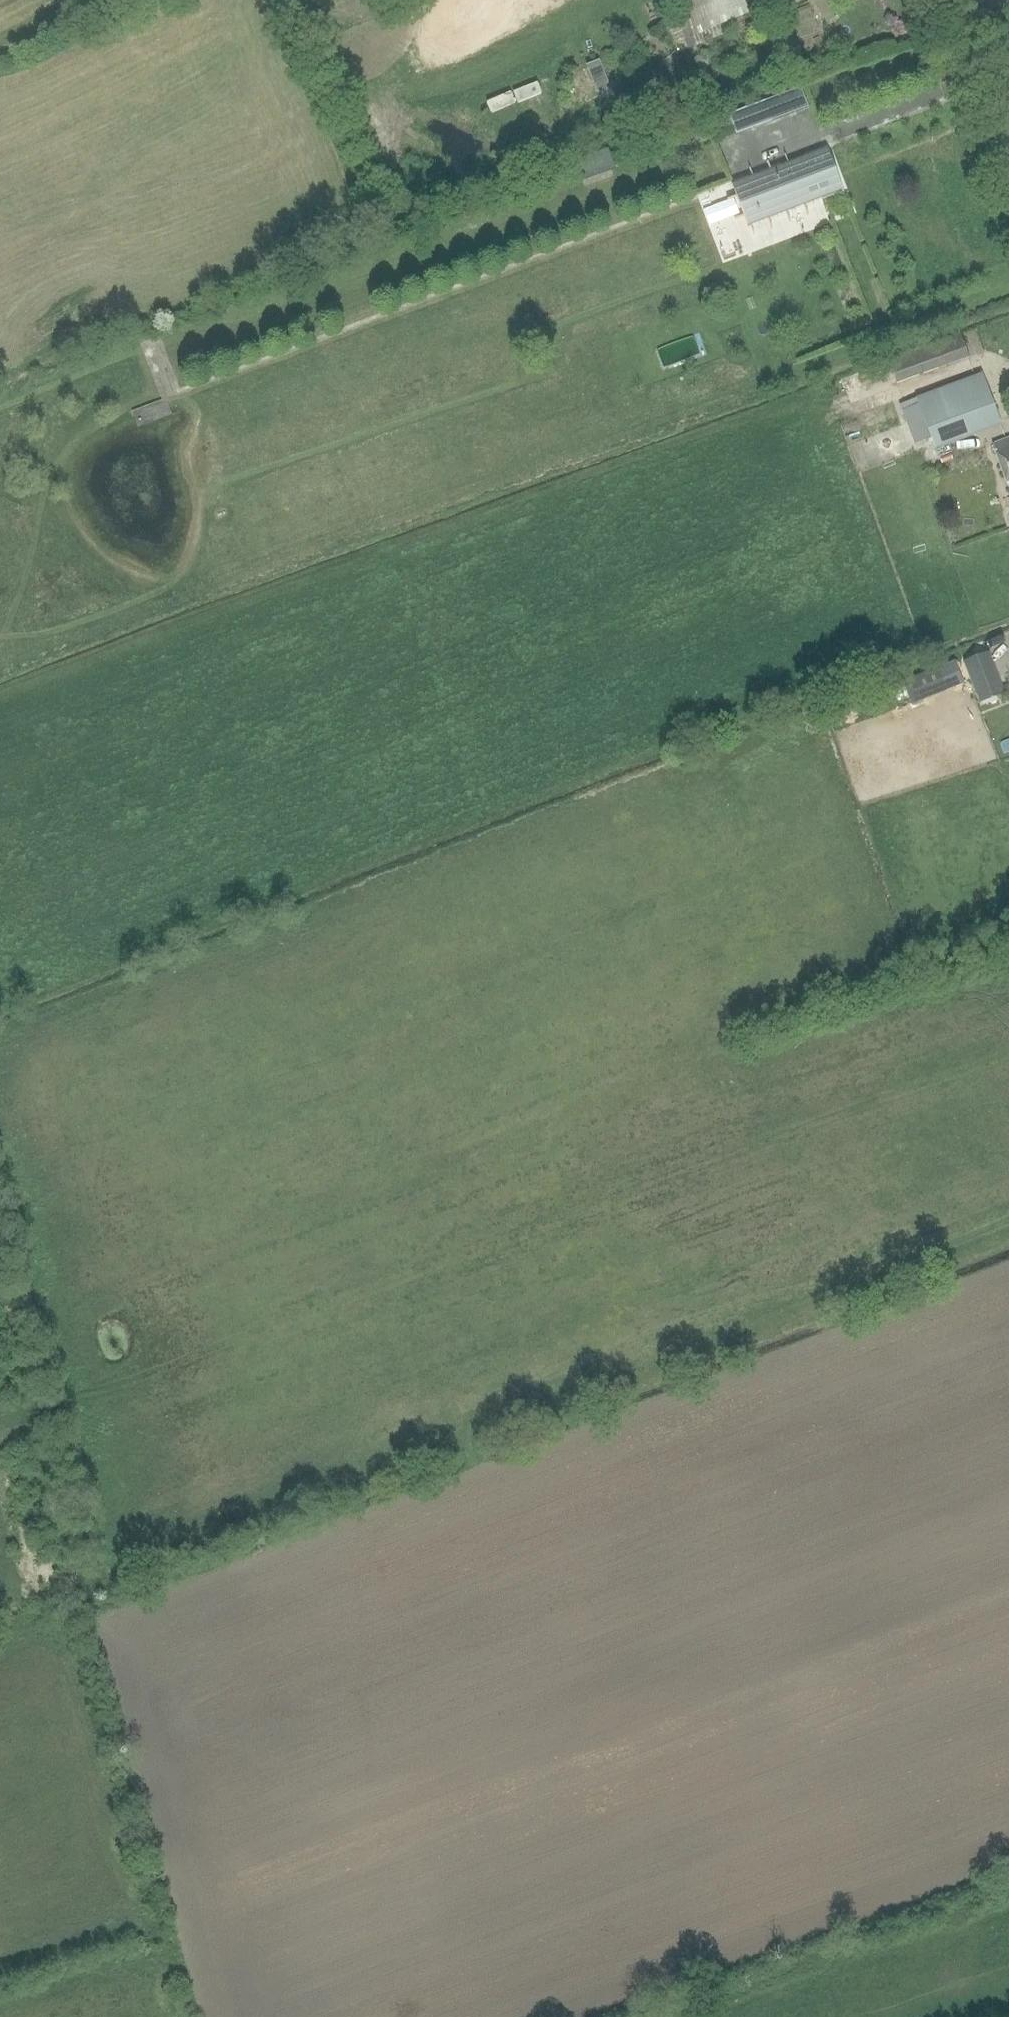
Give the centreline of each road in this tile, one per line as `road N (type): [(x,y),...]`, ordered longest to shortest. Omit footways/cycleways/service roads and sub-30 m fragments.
road 1 (tertiary): [(1008,152),(952,0)]

